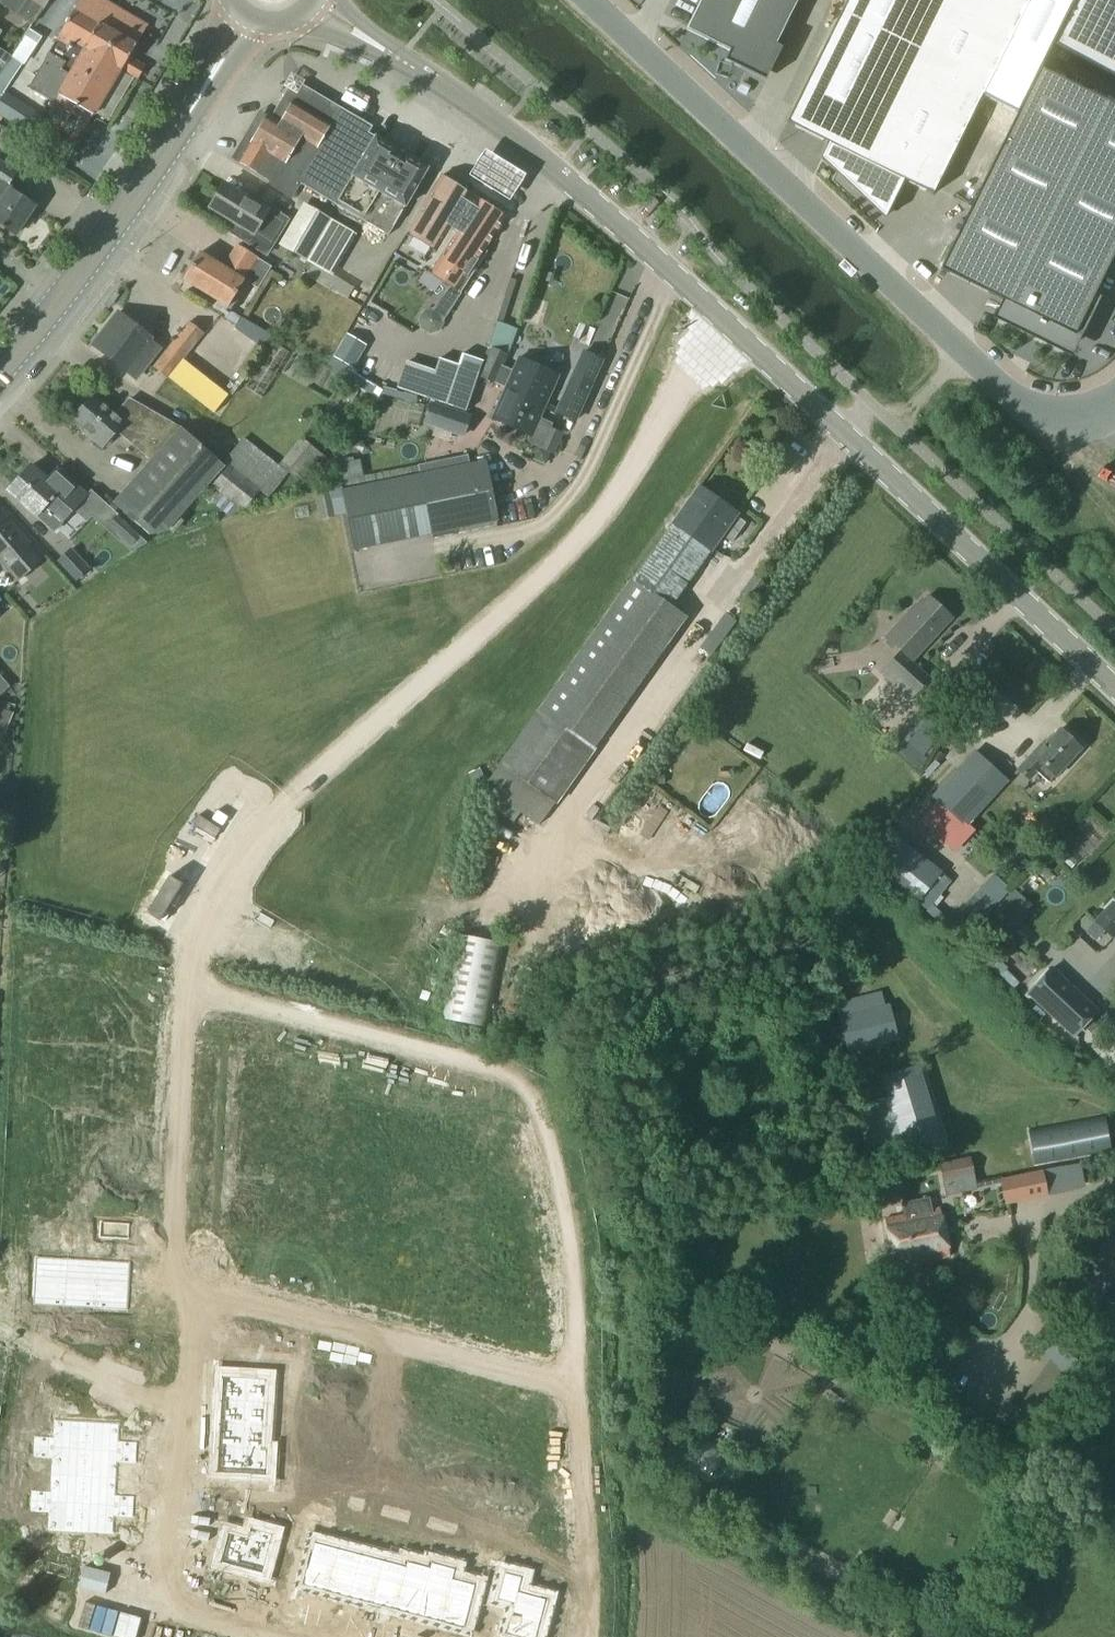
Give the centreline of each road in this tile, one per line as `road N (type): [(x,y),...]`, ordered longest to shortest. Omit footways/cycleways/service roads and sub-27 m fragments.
road 1 (residential): [(736,334),(531,589),(236,840),(199,897),(187,988)]
road 2 (unclassified): [(589,0),(1018,406),(1062,420),(1114,401)]
road 3 (residential): [(571,1381),(572,1231),(546,1114),(516,1075),(187,988)]
road 4 (secondary): [(736,334),(523,144),(310,5)]
road 5 (secondary): [(1114,688),(736,334)]
road 6 (residential): [(191,1290),(571,1381)]
road 7 (tertiary): [(56,304),(245,17)]
road 8 (residential): [(187,988),(173,1270),(191,1290)]
road 9 (residential): [(186,1416),(180,1610),(284,1636)]
road 10 (residential): [(584,1636),(590,1593),(571,1381)]
road 11 (residential): [(186,1416),(0,1329)]
road 12 (residential): [(191,1290),(186,1416)]

